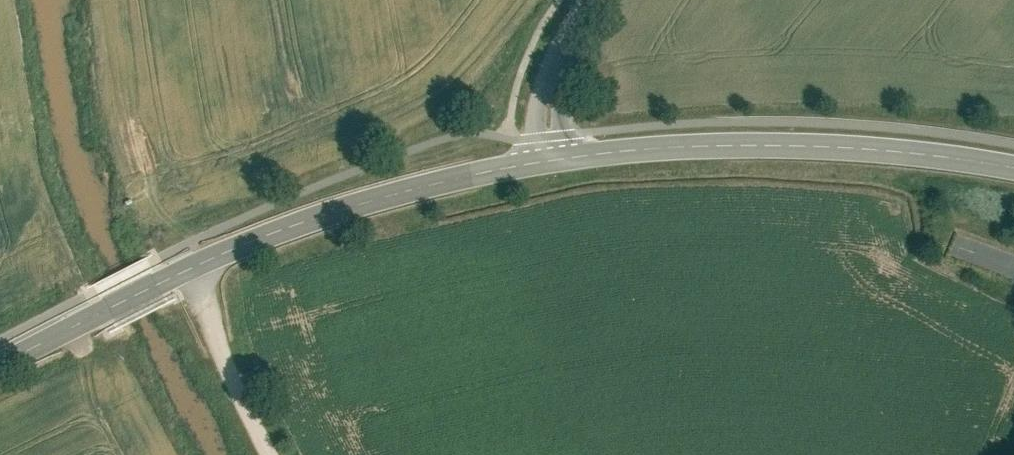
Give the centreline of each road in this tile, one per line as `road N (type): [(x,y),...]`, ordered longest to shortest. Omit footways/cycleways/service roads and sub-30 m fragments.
road 1 (tertiary): [(0,365),(269,235),(427,186),(549,161)]
road 2 (tertiary): [(549,161),(665,148),(814,146),(1013,169)]
road 3 (track): [(192,267),(210,328),(270,454)]
road 4 (unclassified): [(592,0),(555,66),(549,161)]

